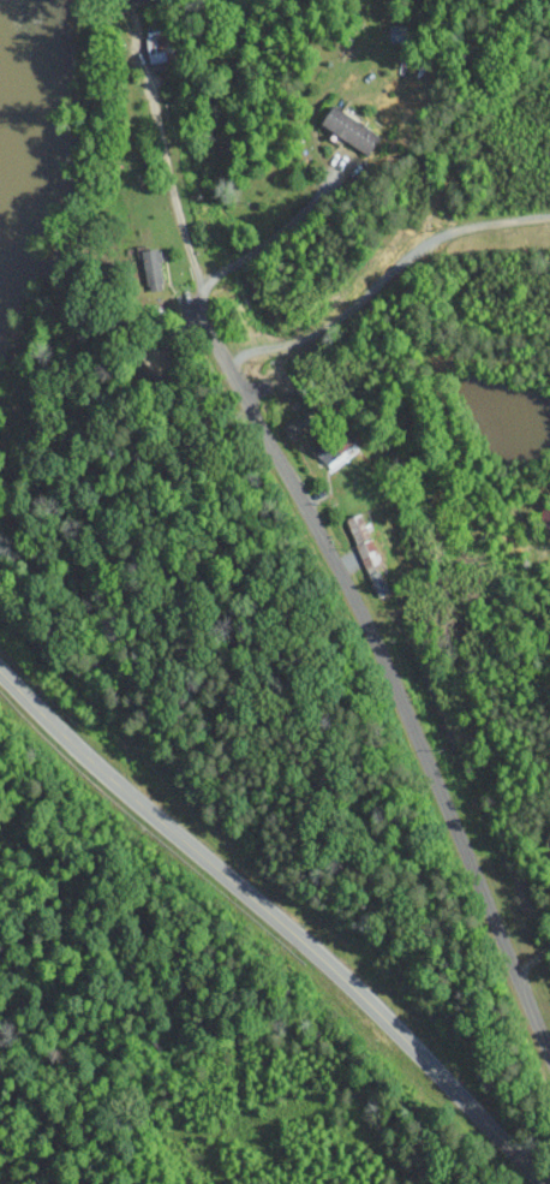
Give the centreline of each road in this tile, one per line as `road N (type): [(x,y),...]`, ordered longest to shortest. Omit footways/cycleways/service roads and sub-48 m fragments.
road 1 (residential): [(549,1056),(372,637),(215,343),(202,290)]
road 2 (tertiary): [(544,1183),(345,978),(115,781),(0,669)]

